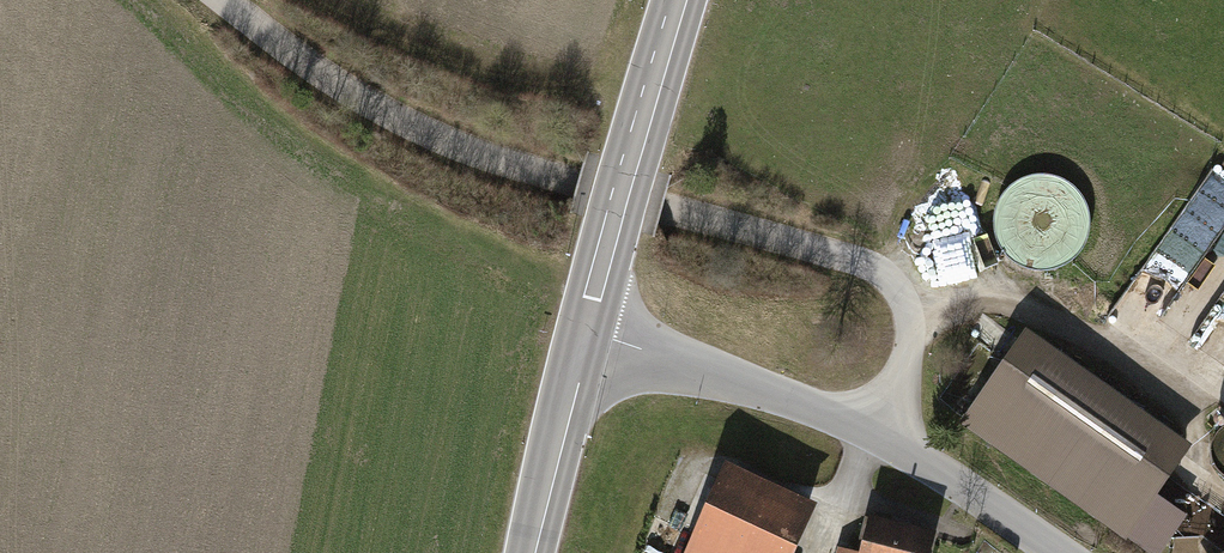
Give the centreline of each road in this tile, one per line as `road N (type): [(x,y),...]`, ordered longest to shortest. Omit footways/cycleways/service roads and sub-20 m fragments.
road 1 (unclassified): [(884,433),(901,390),(909,323),(892,290),(836,256),(425,132),(305,66),(216,0)]
road 2 (secondary): [(684,0),(584,334)]
road 3 (residential): [(584,334),(884,433)]
road 4 (secondary): [(584,334),(534,552)]
road 5 (residential): [(884,433),(1061,552)]

